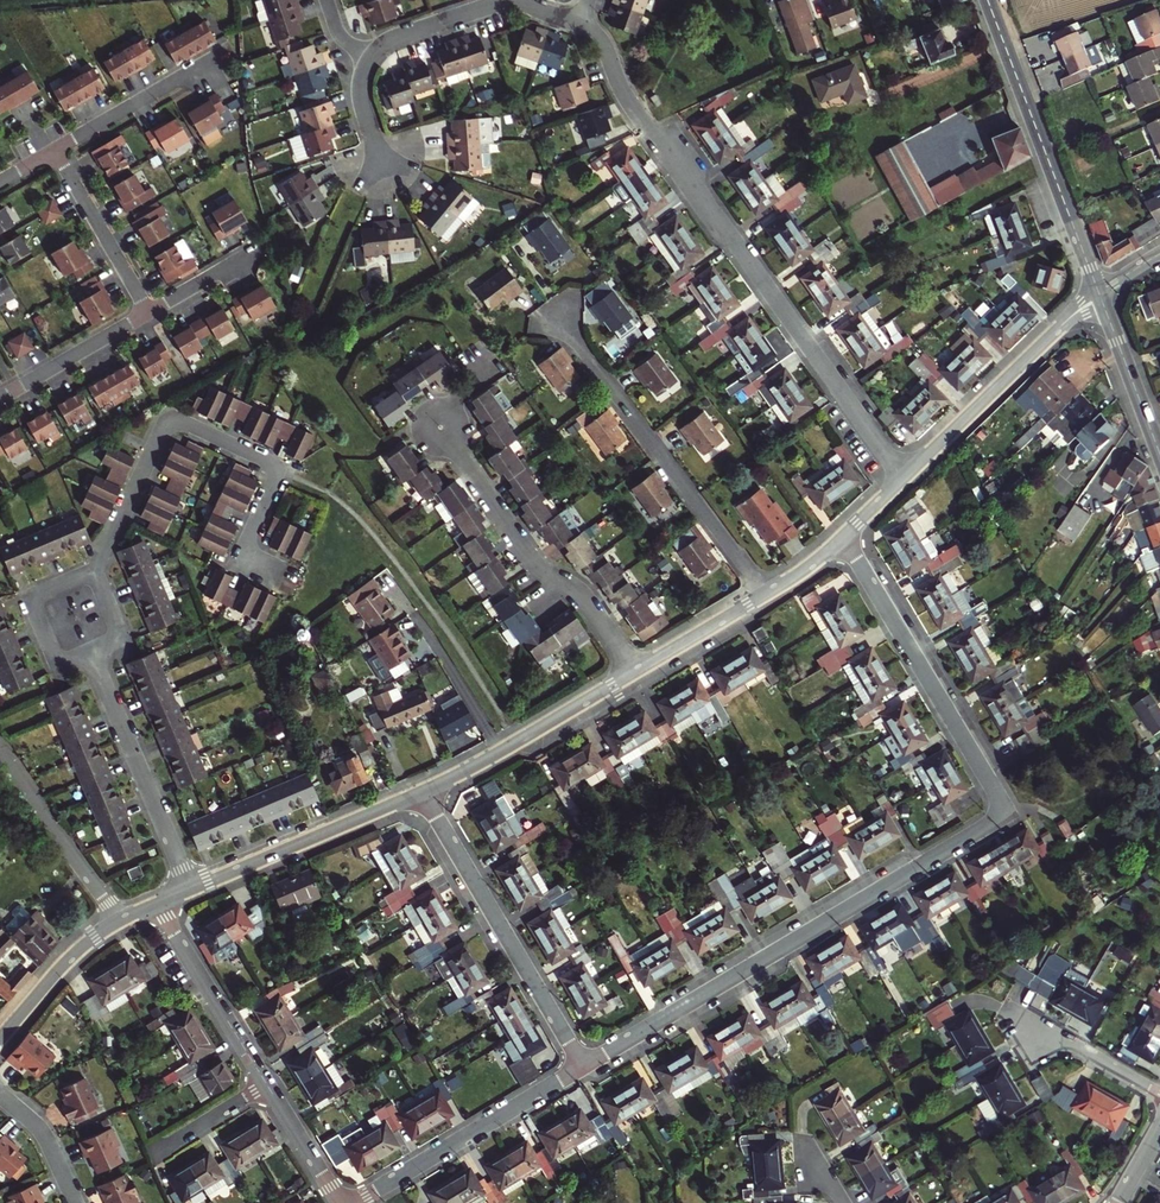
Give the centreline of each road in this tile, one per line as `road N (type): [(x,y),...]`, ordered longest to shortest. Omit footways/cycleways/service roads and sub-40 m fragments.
road 1 (residential): [(584,1066),(997,818),(1001,799),(845,536)]
road 2 (residential): [(904,478),(633,109),(597,35),(581,24)]
road 3 (residential): [(97,572),(162,430),(179,423),(279,469),(237,558),(278,577)]
road 4 (residential): [(552,321),(768,595)]
road 5 (residential): [(421,792),(584,1066)]
road 6 (tertiary): [(988,0),(1098,294)]
road 7 (residential): [(635,672),(584,597),(530,559),(453,440)]
road 8 (residential): [(1098,294),(904,478)]
road 9 (residential): [(354,1202),(584,1066)]
road 10 (residential): [(188,891),(92,648)]
road 11 (residential): [(421,792),(188,891)]
road 12 (residential): [(635,672),(421,792)]
road 13 (residential): [(121,921),(0,743)]
road 14 (residential): [(157,905),(267,1085)]
road 15 (residential): [(228,50),(55,151)]
road 16 (residential): [(55,151),(149,313)]
road 17 (tertiary): [(1098,294),(1159,456)]
road 18 (residential): [(0,400),(149,313)]
road 19 (residential): [(121,921),(72,958),(0,1042)]
road 20 (residential): [(92,648),(59,661),(34,597),(97,572)]
road 21 (residential): [(1014,1013),(1159,1095)]
road 22 (residential): [(768,595),(635,672)]
road 23 (residential): [(510,2),(395,37),(370,57)]
road 24 (residential): [(267,1085),(339,1202)]
road 25 (residential): [(0,1095),(44,1135),(76,1202)]
road 26 (residential): [(156,1153),(267,1085)]

